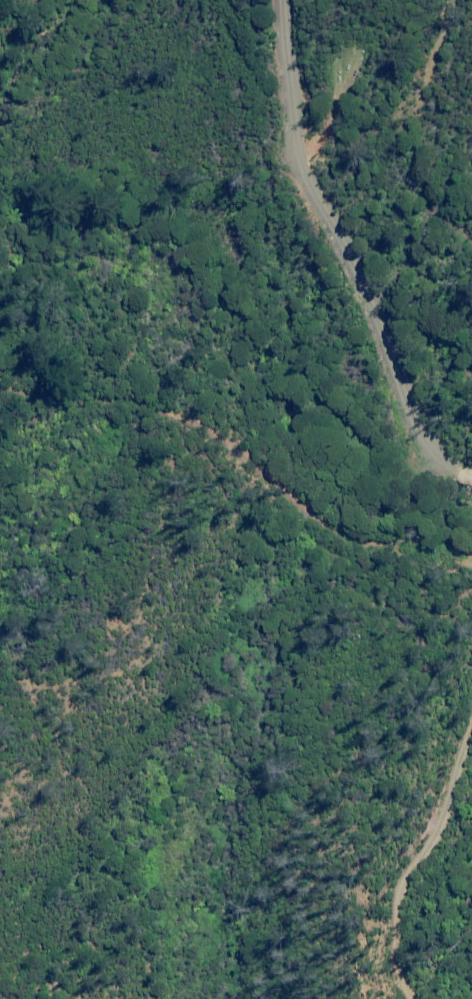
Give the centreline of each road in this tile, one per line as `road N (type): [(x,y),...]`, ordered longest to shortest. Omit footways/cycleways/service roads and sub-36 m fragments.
road 1 (residential): [(280,0),(288,143),(410,411),(431,447),(471,469)]
road 2 (track): [(471,564),(319,507),(214,436),(137,407),(0,393)]
road 3 (residential): [(471,716),(449,784),(387,902),(377,973),(406,998)]

